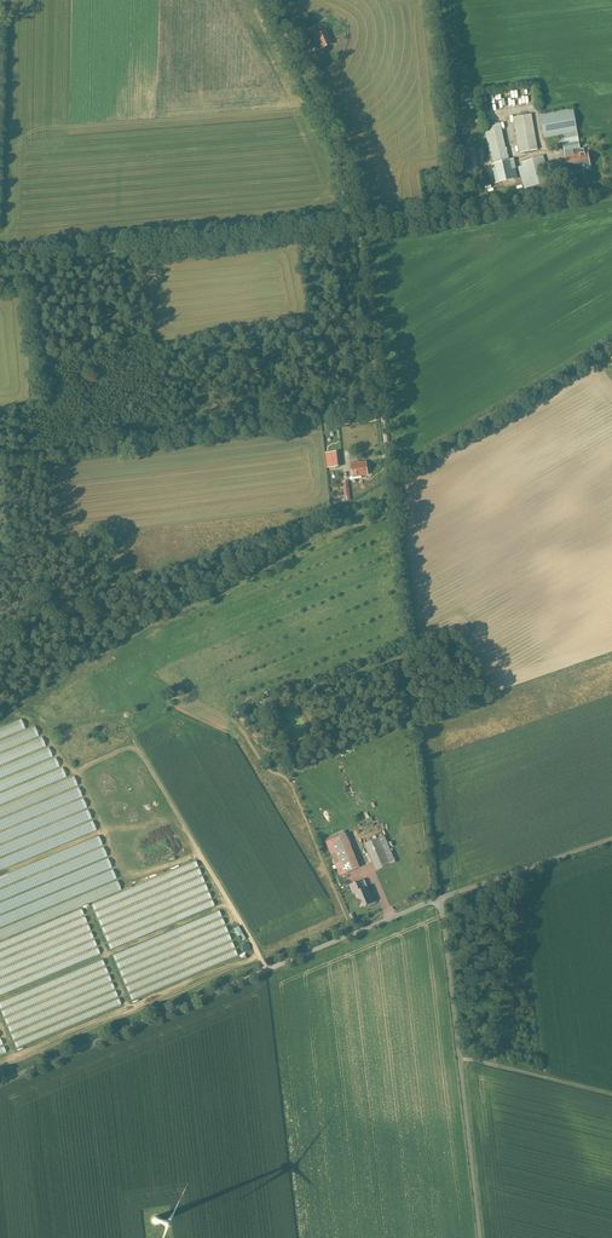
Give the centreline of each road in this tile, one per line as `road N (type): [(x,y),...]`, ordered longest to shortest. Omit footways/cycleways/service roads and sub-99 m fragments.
road 1 (unclassified): [(0,262),(235,241),(611,183)]
road 2 (unclassified): [(0,1079),(440,899)]
road 3 (unclassified): [(480,1237),(440,899)]
road 4 (track): [(267,970),(229,908),(0,1002)]
road 5 (track): [(357,223),(346,169),(267,0)]
road 6 (unclassified): [(440,899),(611,839)]
road 7 (track): [(460,1058),(611,1095)]

